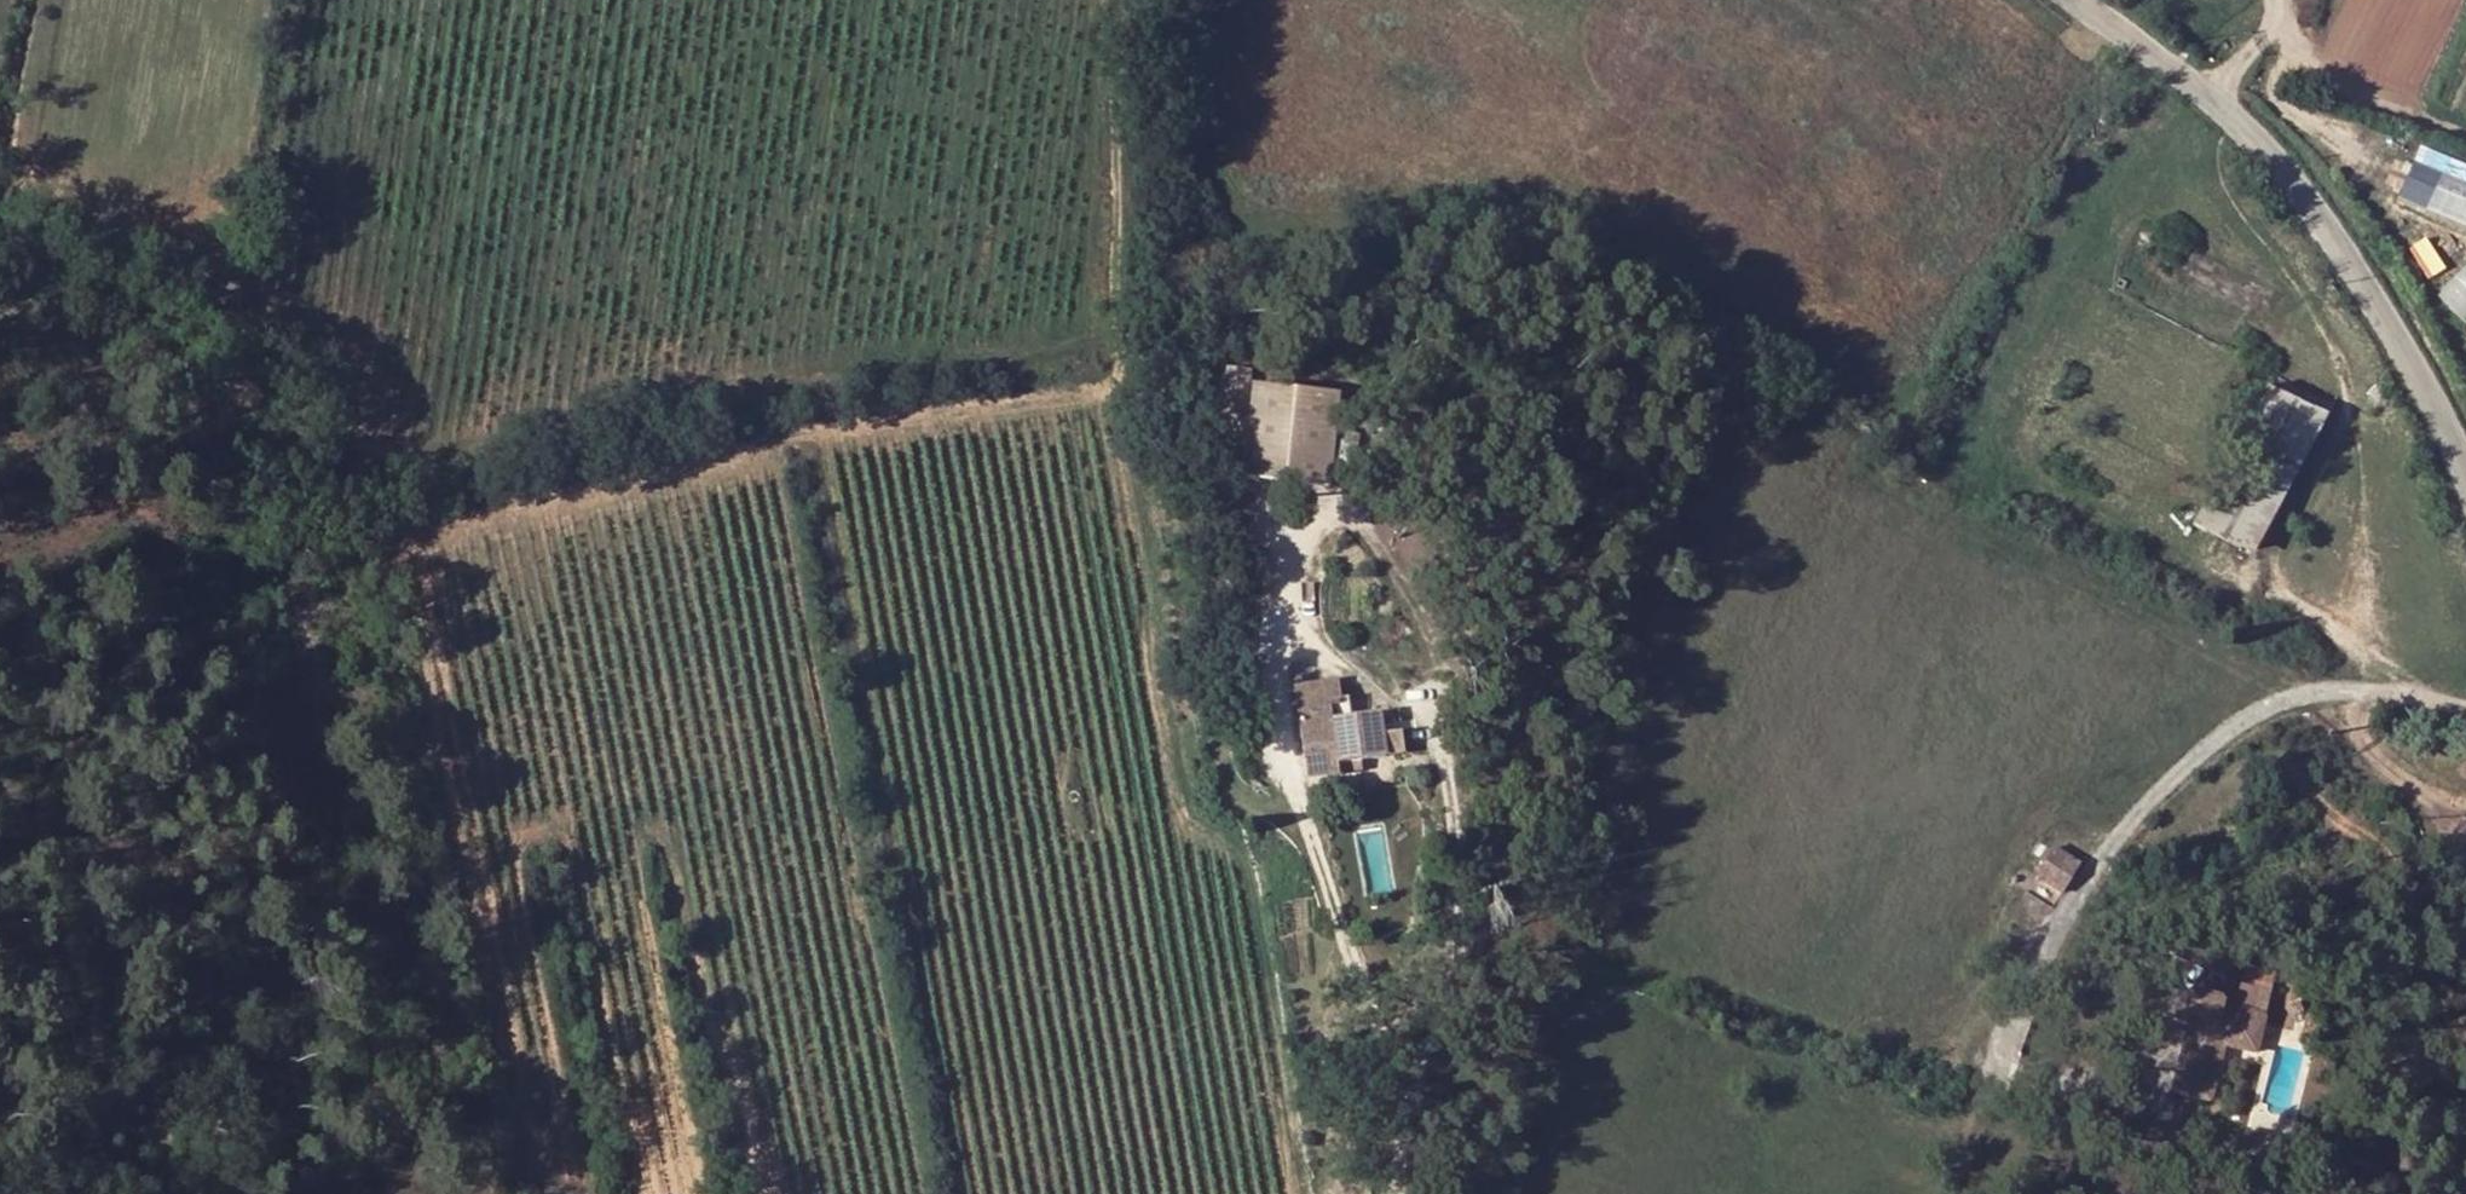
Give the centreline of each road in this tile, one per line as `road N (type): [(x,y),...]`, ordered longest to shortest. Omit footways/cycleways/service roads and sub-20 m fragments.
road 1 (unclassified): [(2051,0),(2257,162),(2356,288),(2465,497)]

